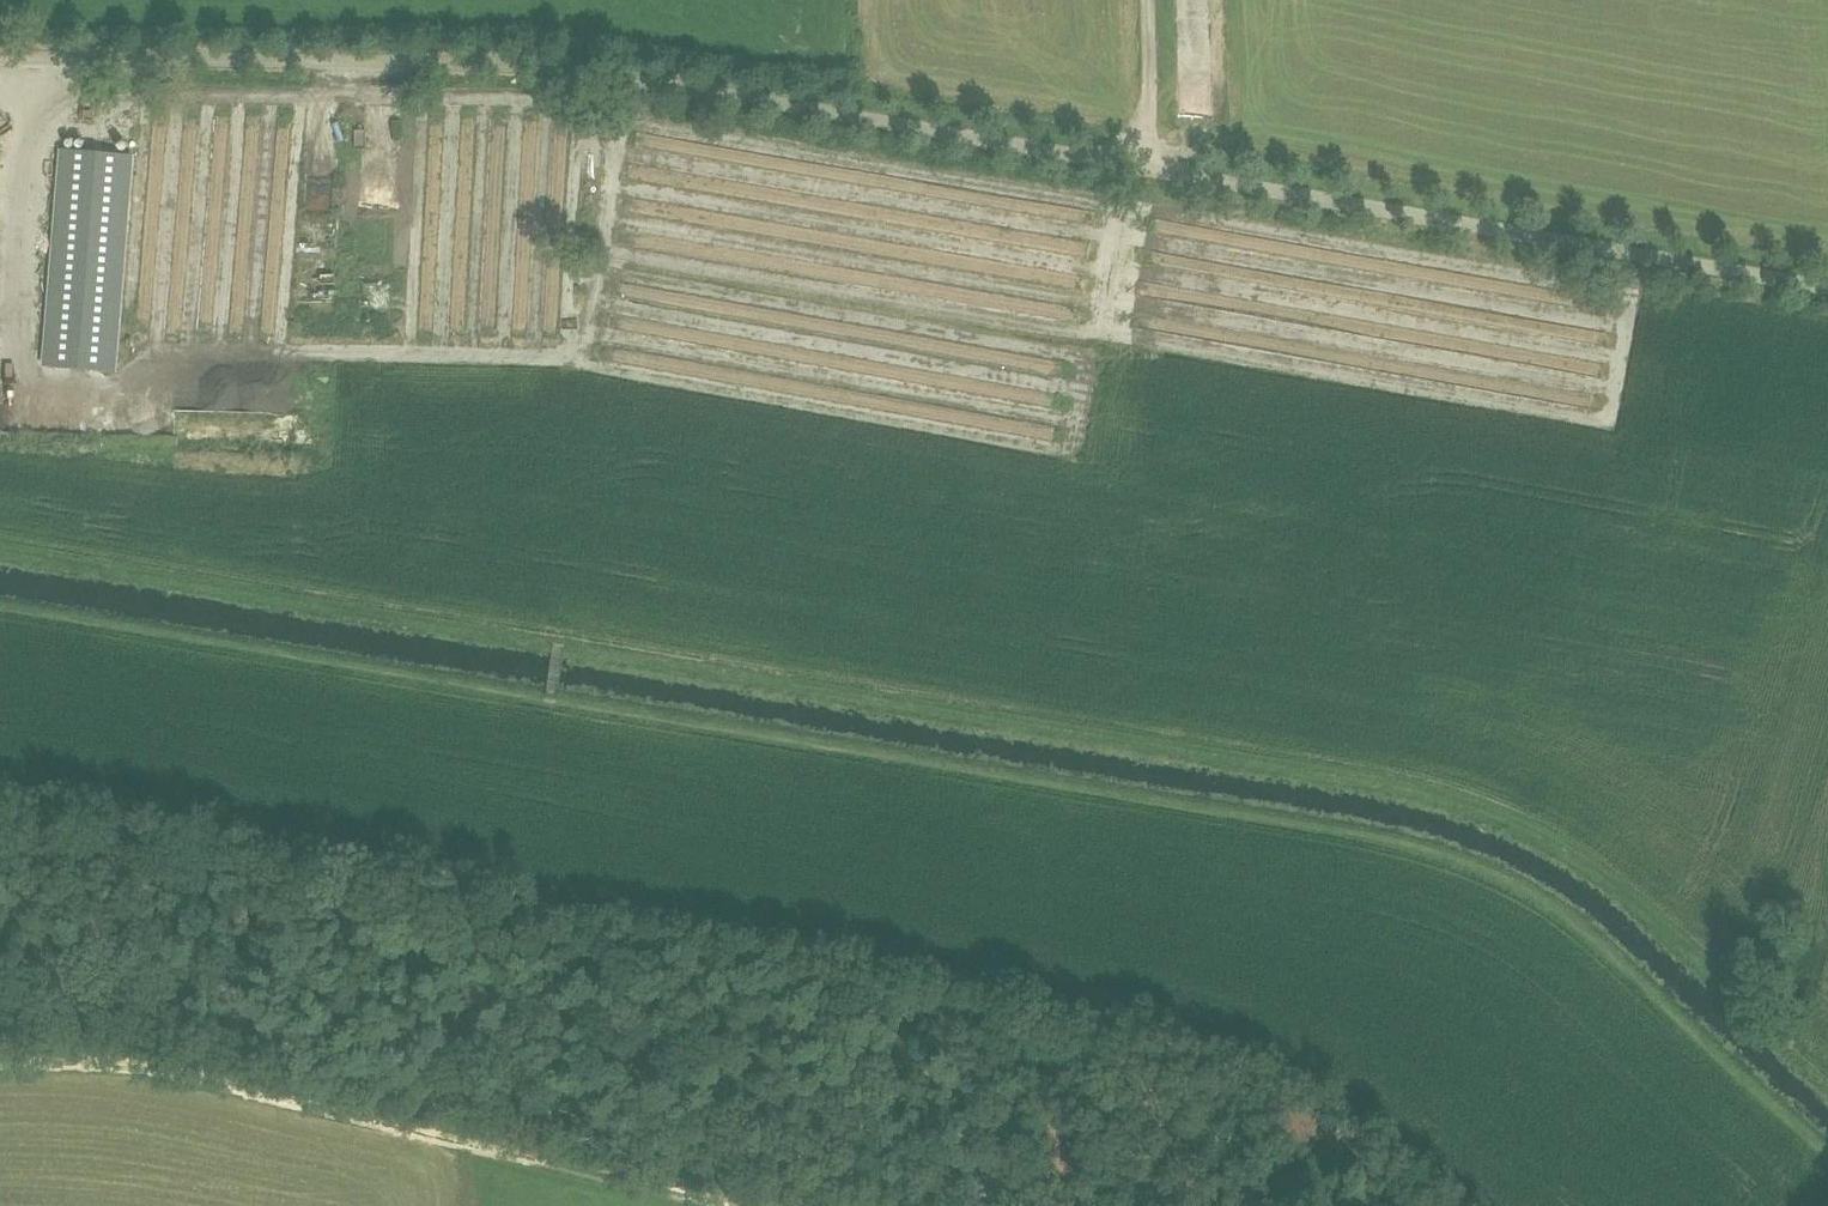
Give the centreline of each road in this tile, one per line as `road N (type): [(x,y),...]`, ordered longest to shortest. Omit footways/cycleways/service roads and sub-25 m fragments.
road 1 (unclassified): [(1827,286),(603,76),(473,64),(0,58)]

